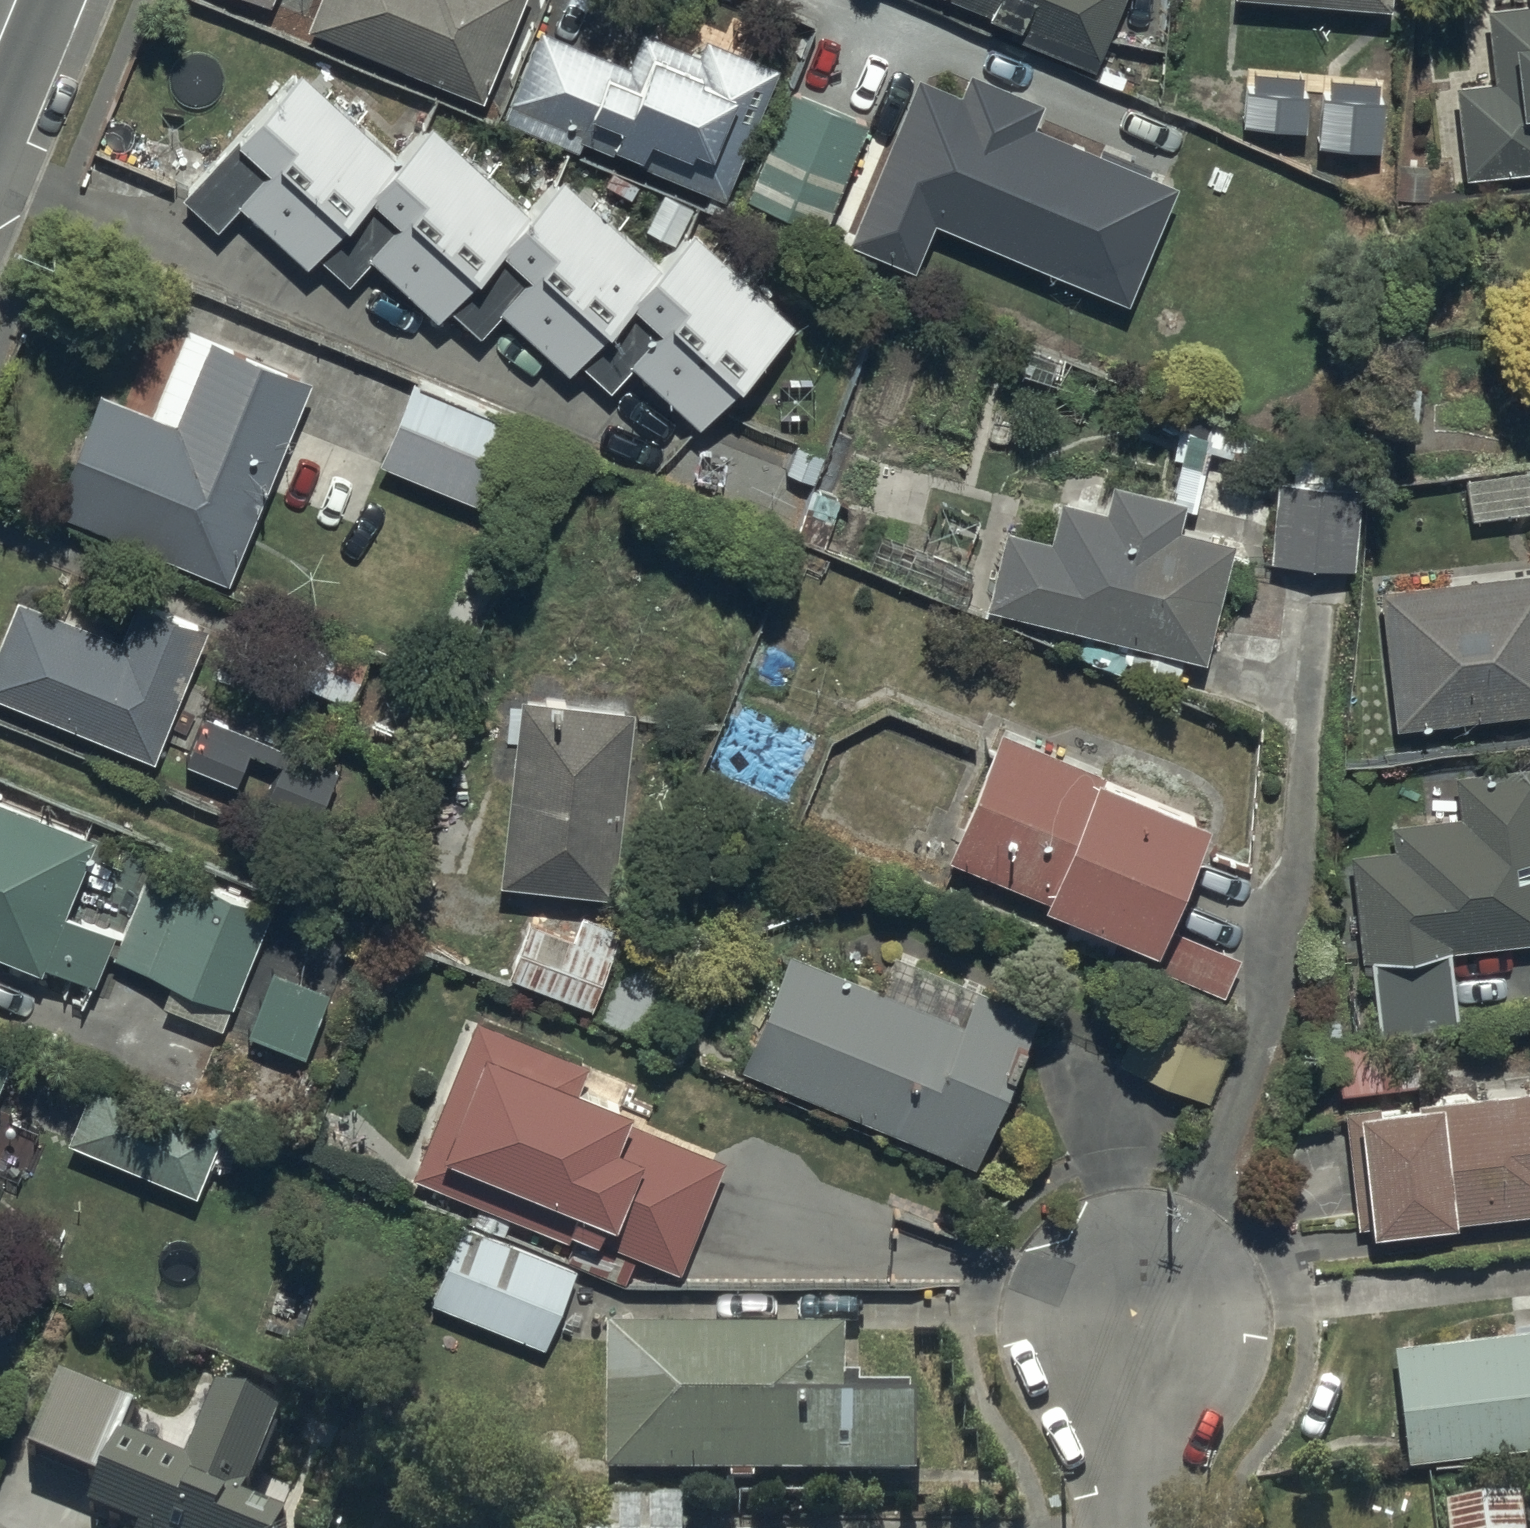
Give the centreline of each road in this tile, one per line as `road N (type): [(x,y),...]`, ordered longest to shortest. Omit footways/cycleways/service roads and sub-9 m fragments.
road 1 (residential): [(1141,1527),(1143,1330)]

